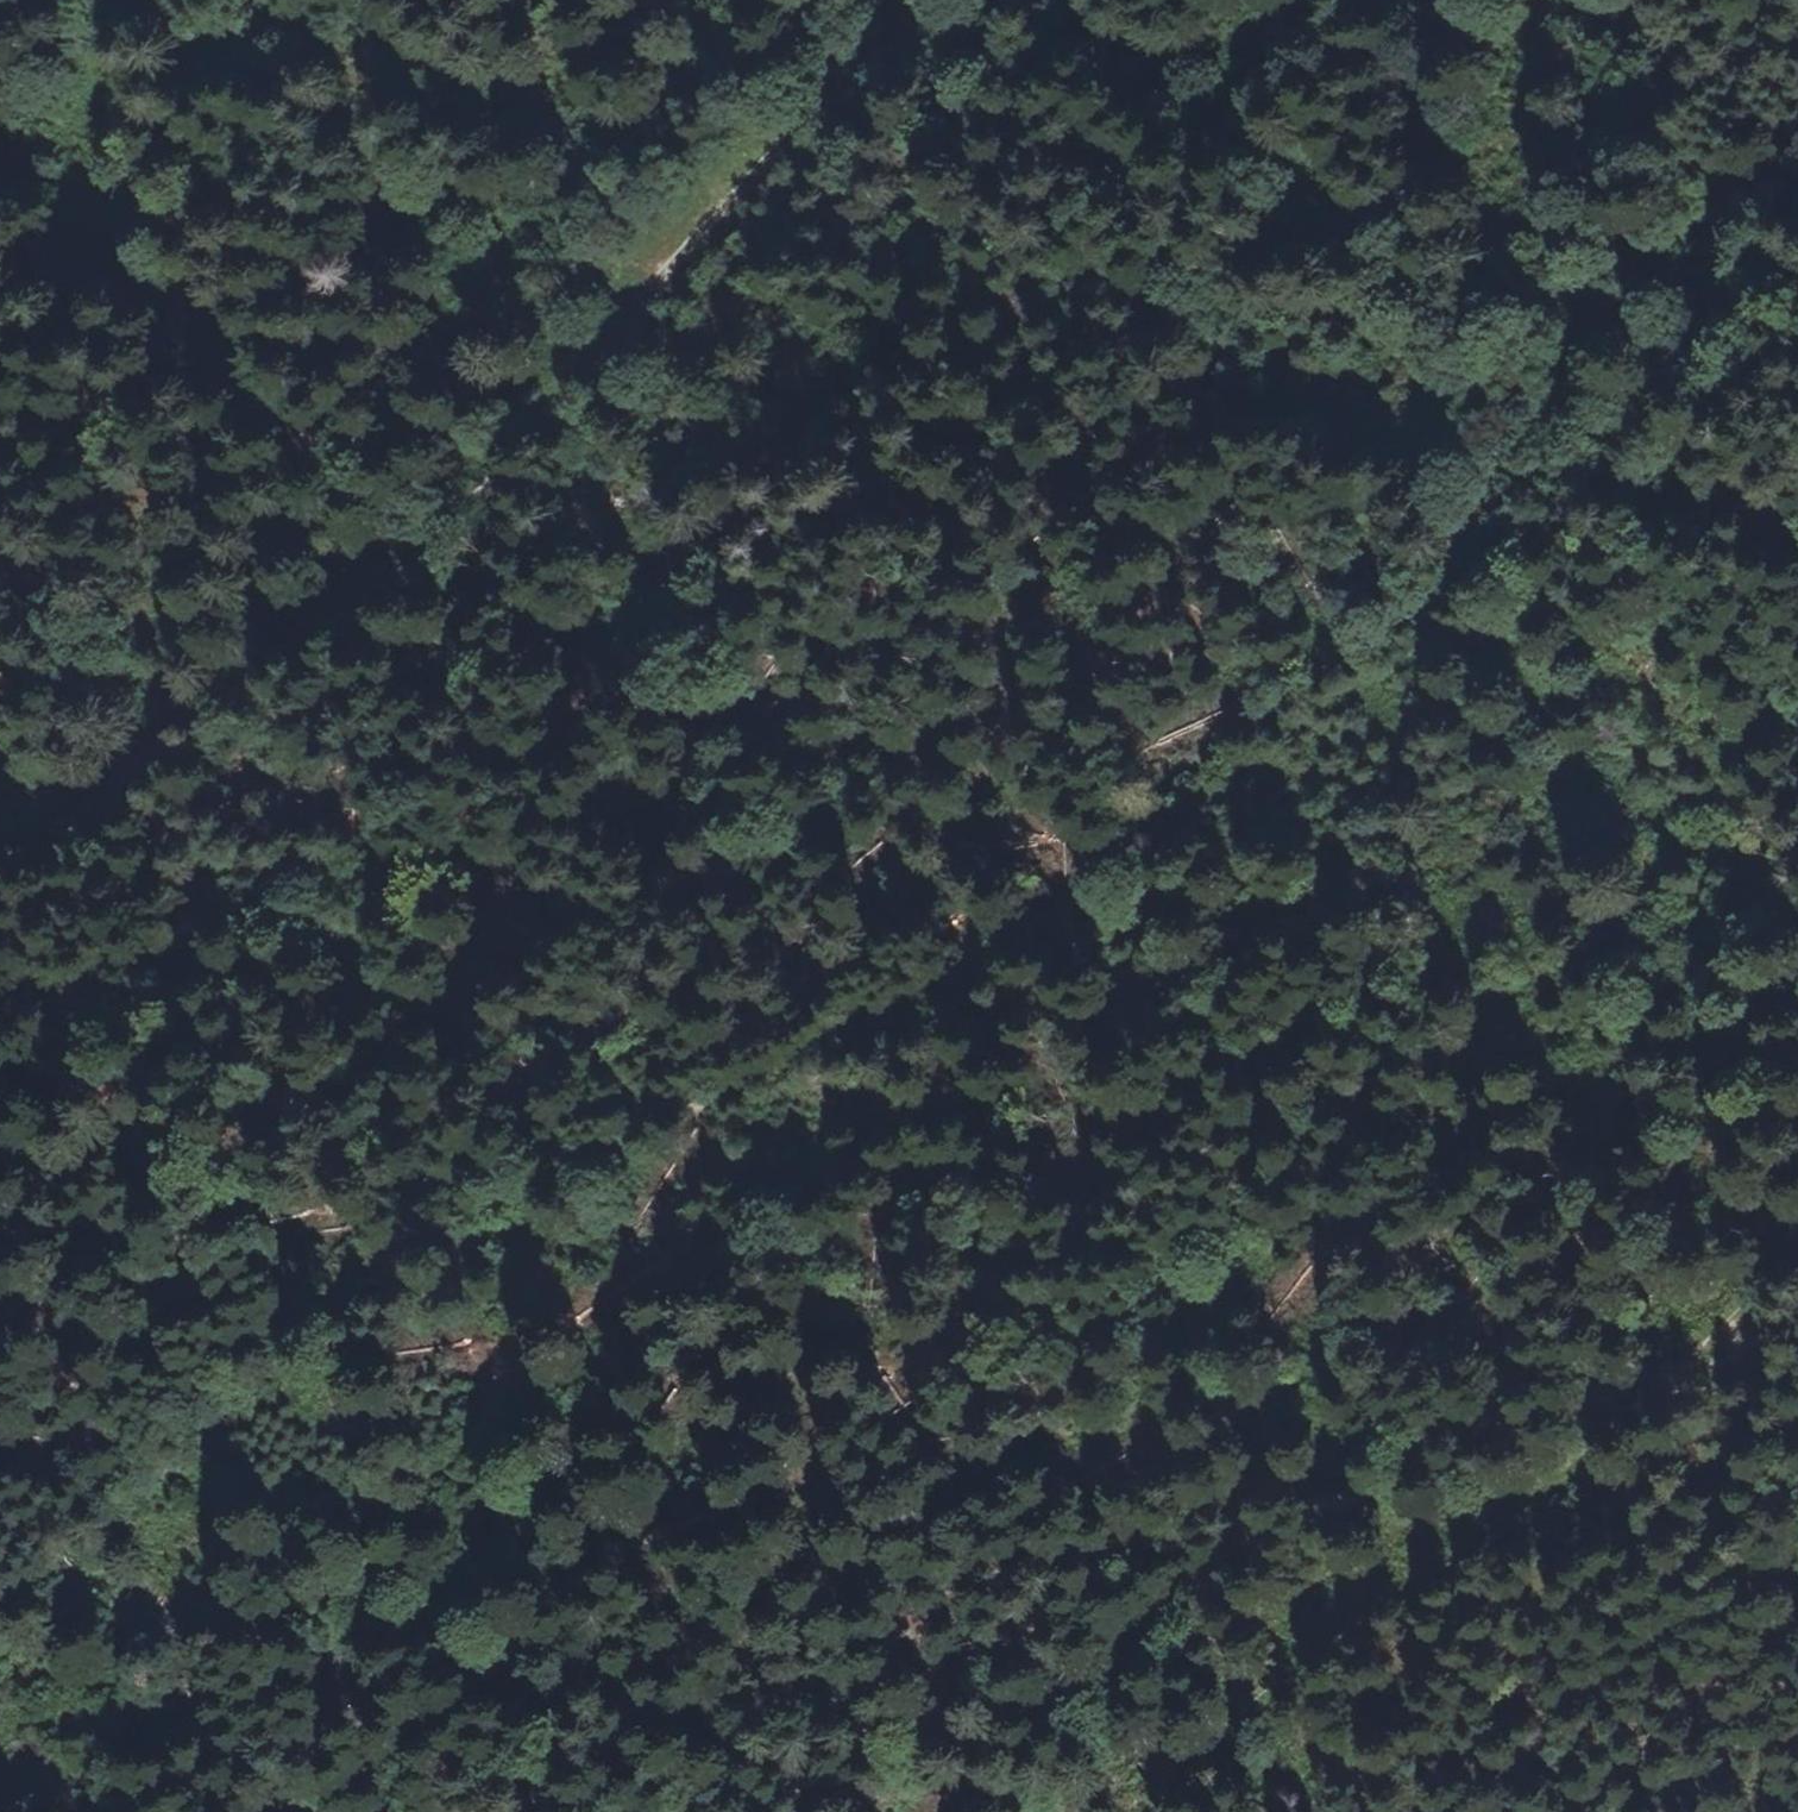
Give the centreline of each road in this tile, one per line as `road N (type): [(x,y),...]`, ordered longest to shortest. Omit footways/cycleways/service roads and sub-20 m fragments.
road 1 (track): [(940,0),(793,129),(426,559),(261,670),(0,868)]
road 2 (track): [(0,299),(80,239),(103,208),(110,172),(86,0)]

